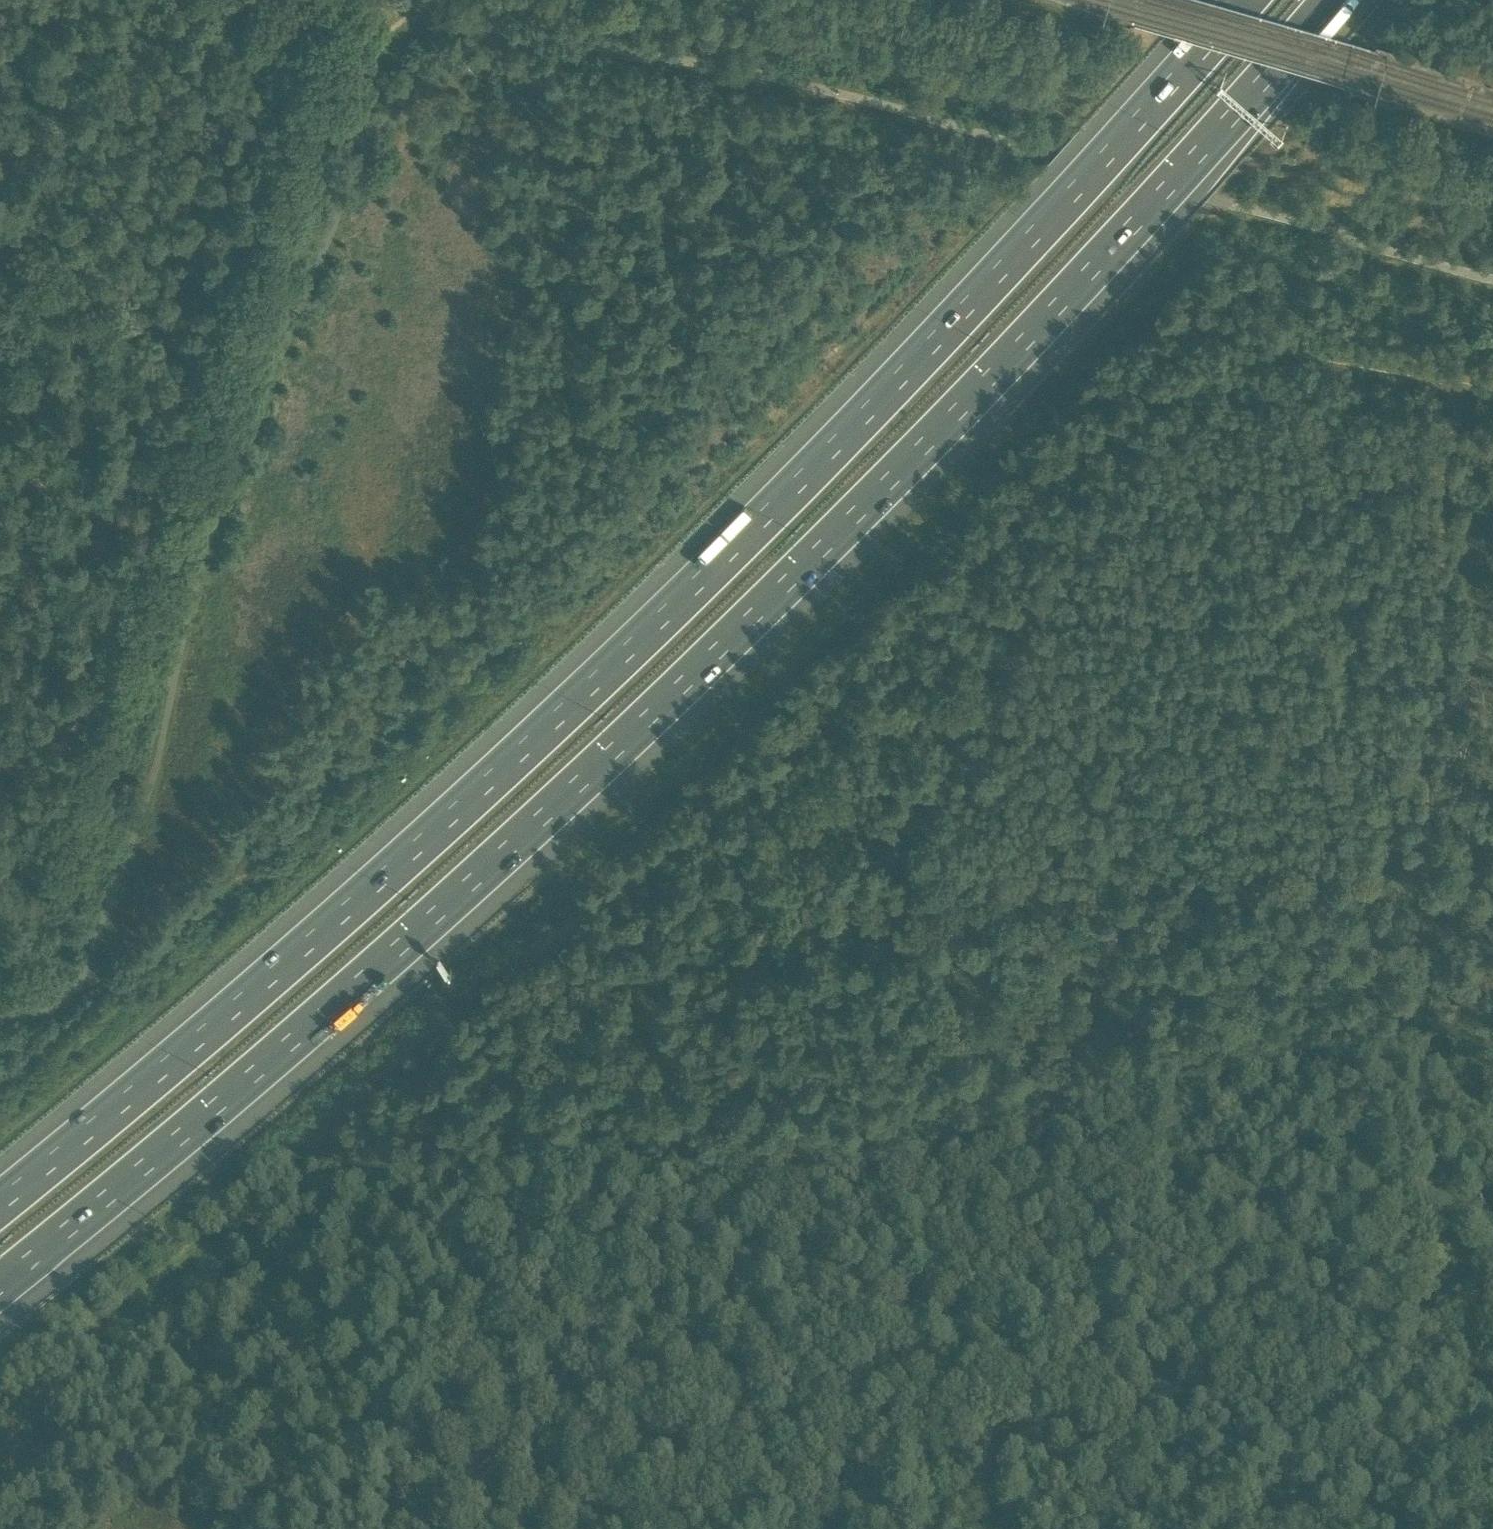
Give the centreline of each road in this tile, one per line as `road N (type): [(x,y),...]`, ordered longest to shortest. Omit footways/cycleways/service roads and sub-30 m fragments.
road 1 (track): [(1492,387),(1260,357),(1205,371),(1089,448),(738,803),(349,1102),(308,1159),(302,1248),(285,1287),(0,1507)]
road 2 (motorway): [(0,1290),(398,957),(843,537),(1257,94),(1335,0)]
road 3 (motorway): [(1240,0),(788,485),(563,704),(114,1105),(0,1195)]
road 4 (track): [(432,1528),(589,1347),(735,1229),(771,1205),(958,1162),(1015,1120),(1067,1042),(1151,879),(1201,863),(1427,847)]
road 5 (track): [(630,1528),(1492,1348)]
road 6 (track): [(1464,384),(1446,445),(1427,847)]

